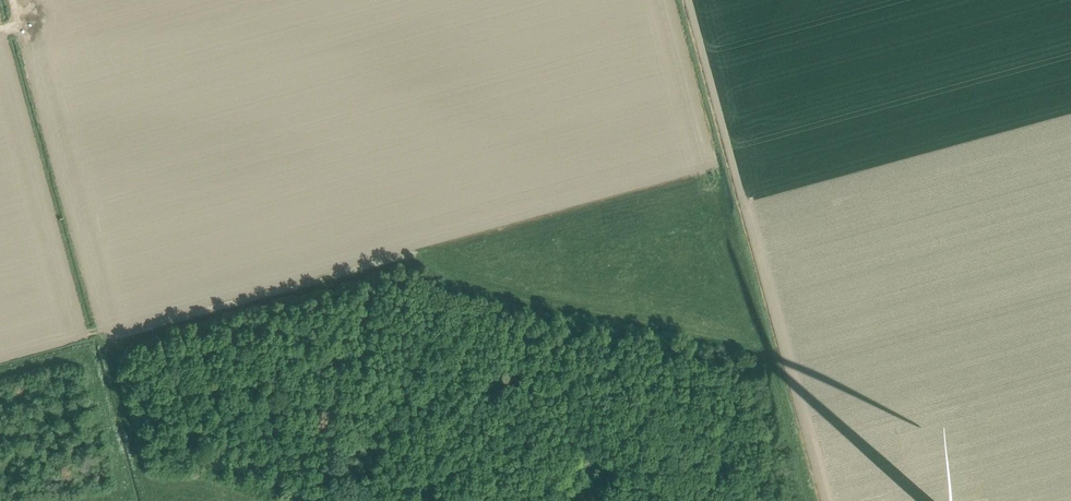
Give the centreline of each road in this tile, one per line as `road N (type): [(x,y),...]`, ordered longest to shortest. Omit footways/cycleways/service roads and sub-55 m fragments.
road 1 (track): [(806,500),(763,347),(510,296),(411,260),(89,345),(132,500)]

